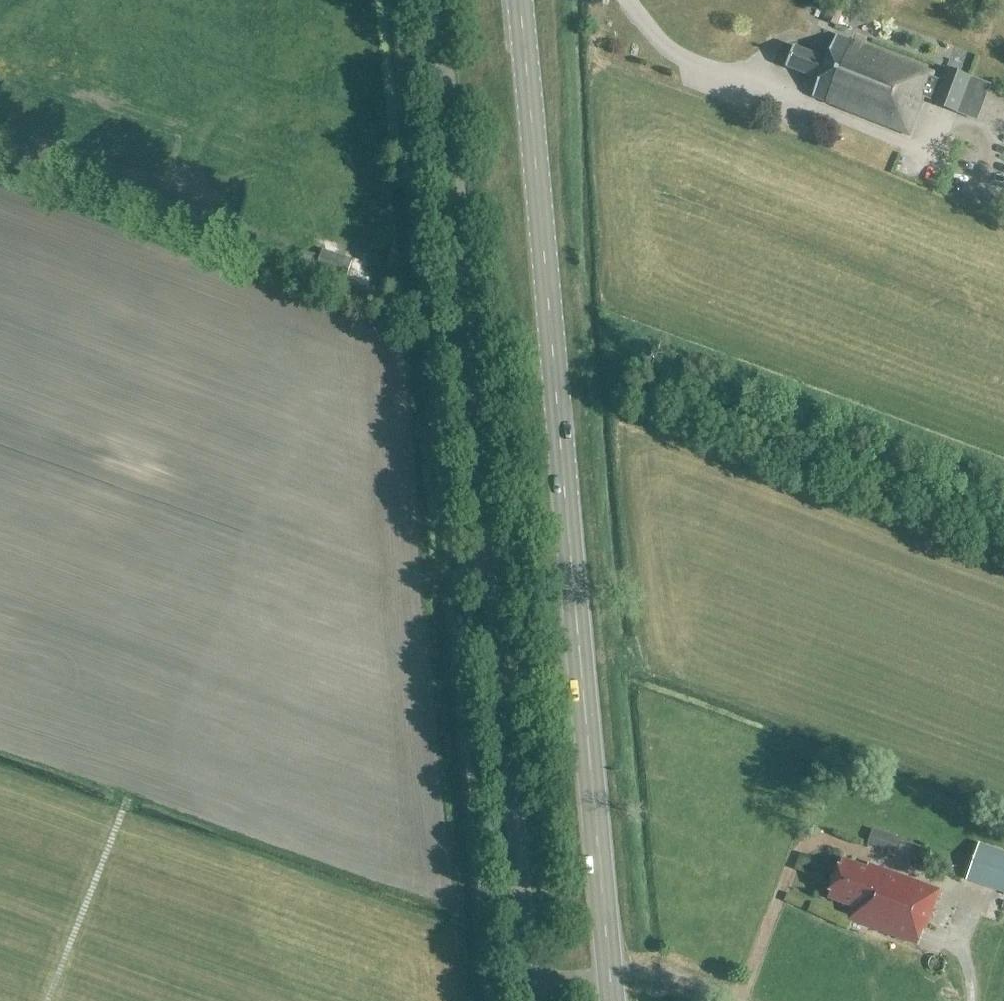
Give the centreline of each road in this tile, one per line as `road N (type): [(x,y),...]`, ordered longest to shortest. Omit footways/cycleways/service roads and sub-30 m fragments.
road 1 (unclassified): [(532,1000),(436,0)]
road 2 (primary): [(612,1000),(520,0)]

